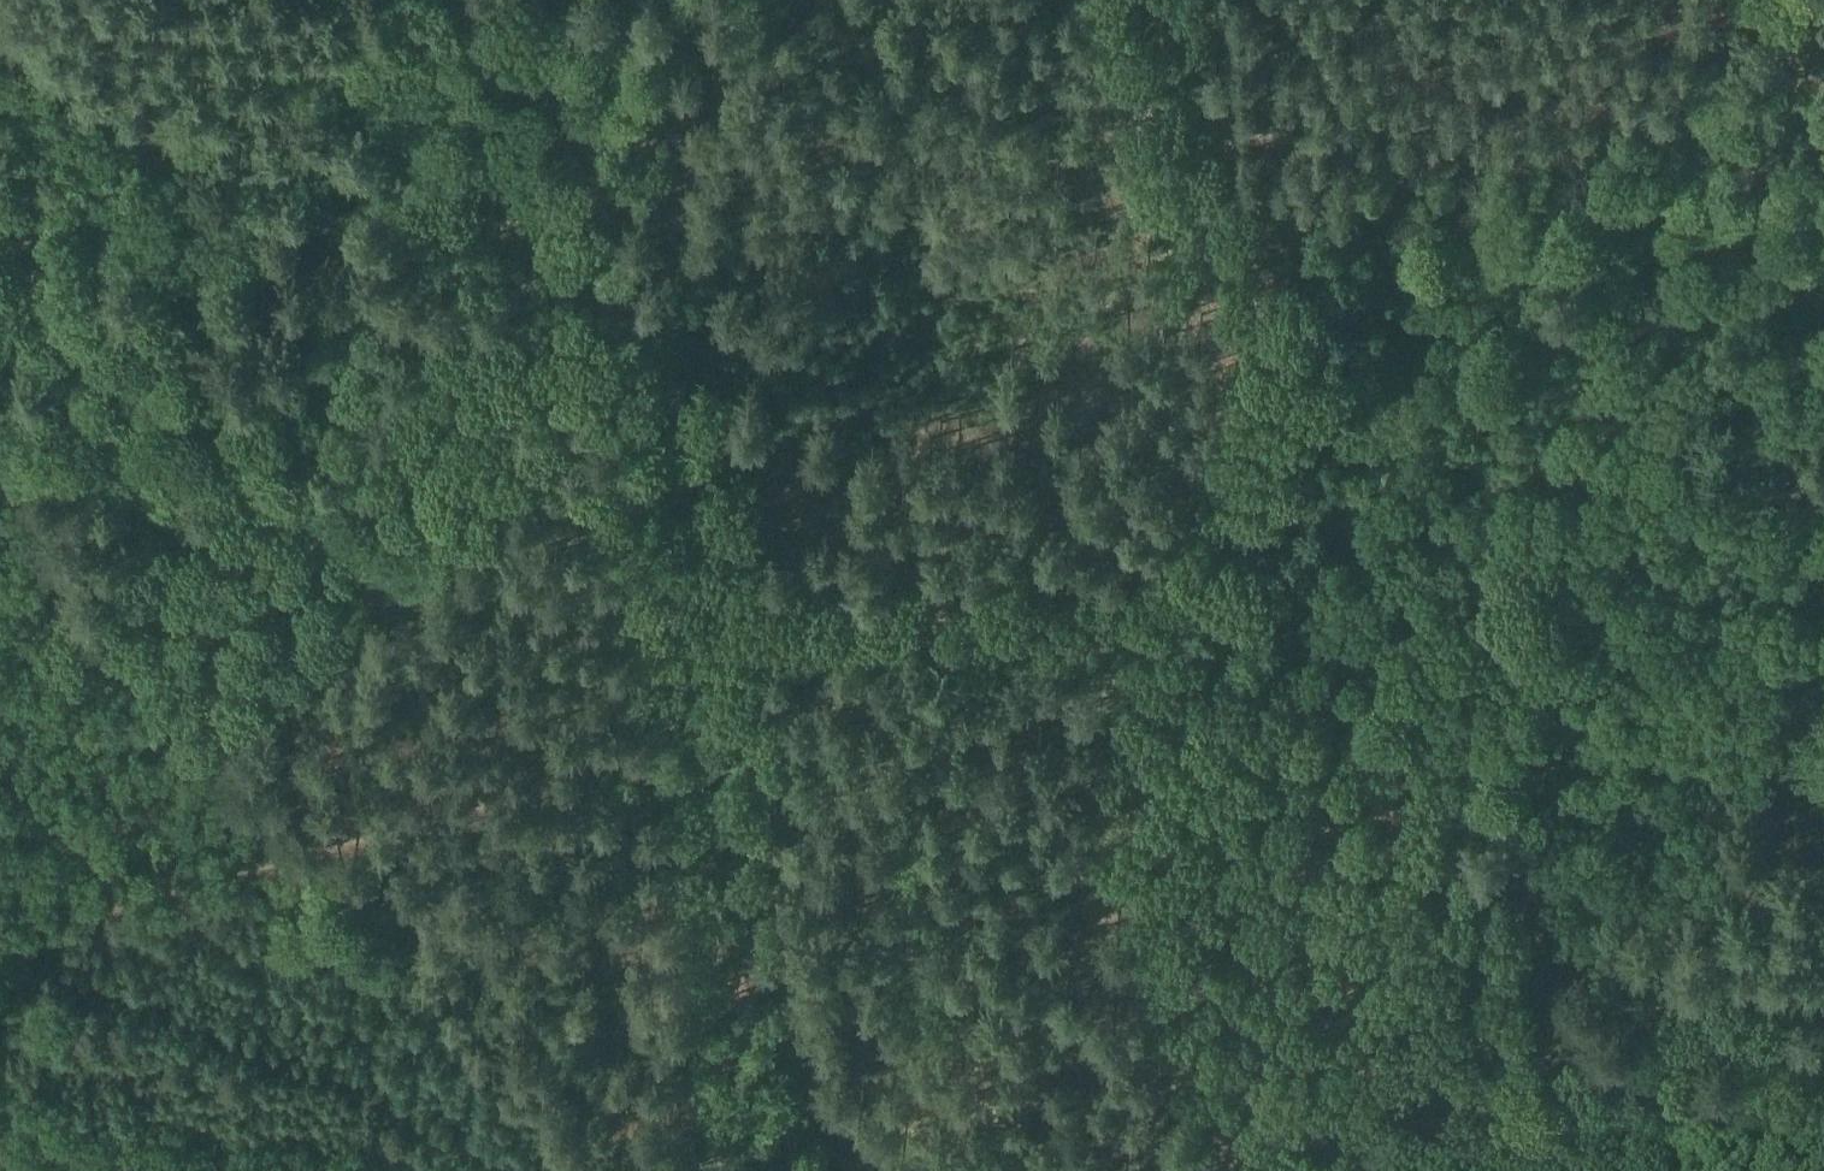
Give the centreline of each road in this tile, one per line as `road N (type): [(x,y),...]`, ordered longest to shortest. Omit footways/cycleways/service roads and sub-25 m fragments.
road 1 (track): [(640,561),(748,586),(1114,588),(1150,595),(1181,577),(1286,406),(1316,299),(1362,244),(1457,198),(1542,172),(1636,156),(1823,146)]
road 2 (track): [(1823,804),(1784,821),(1668,844),(1609,837),(1519,809),(1259,648),(1150,595)]
road 3 (track): [(0,928),(667,790)]
road 4 (track): [(640,561),(565,0)]
road 5 (track): [(718,1170),(667,790)]
road 6 (track): [(158,206),(454,0)]
road 7 (track): [(667,790),(640,561)]
road 8 (track): [(158,206),(0,82)]
road 9 (track): [(0,318),(158,206)]

